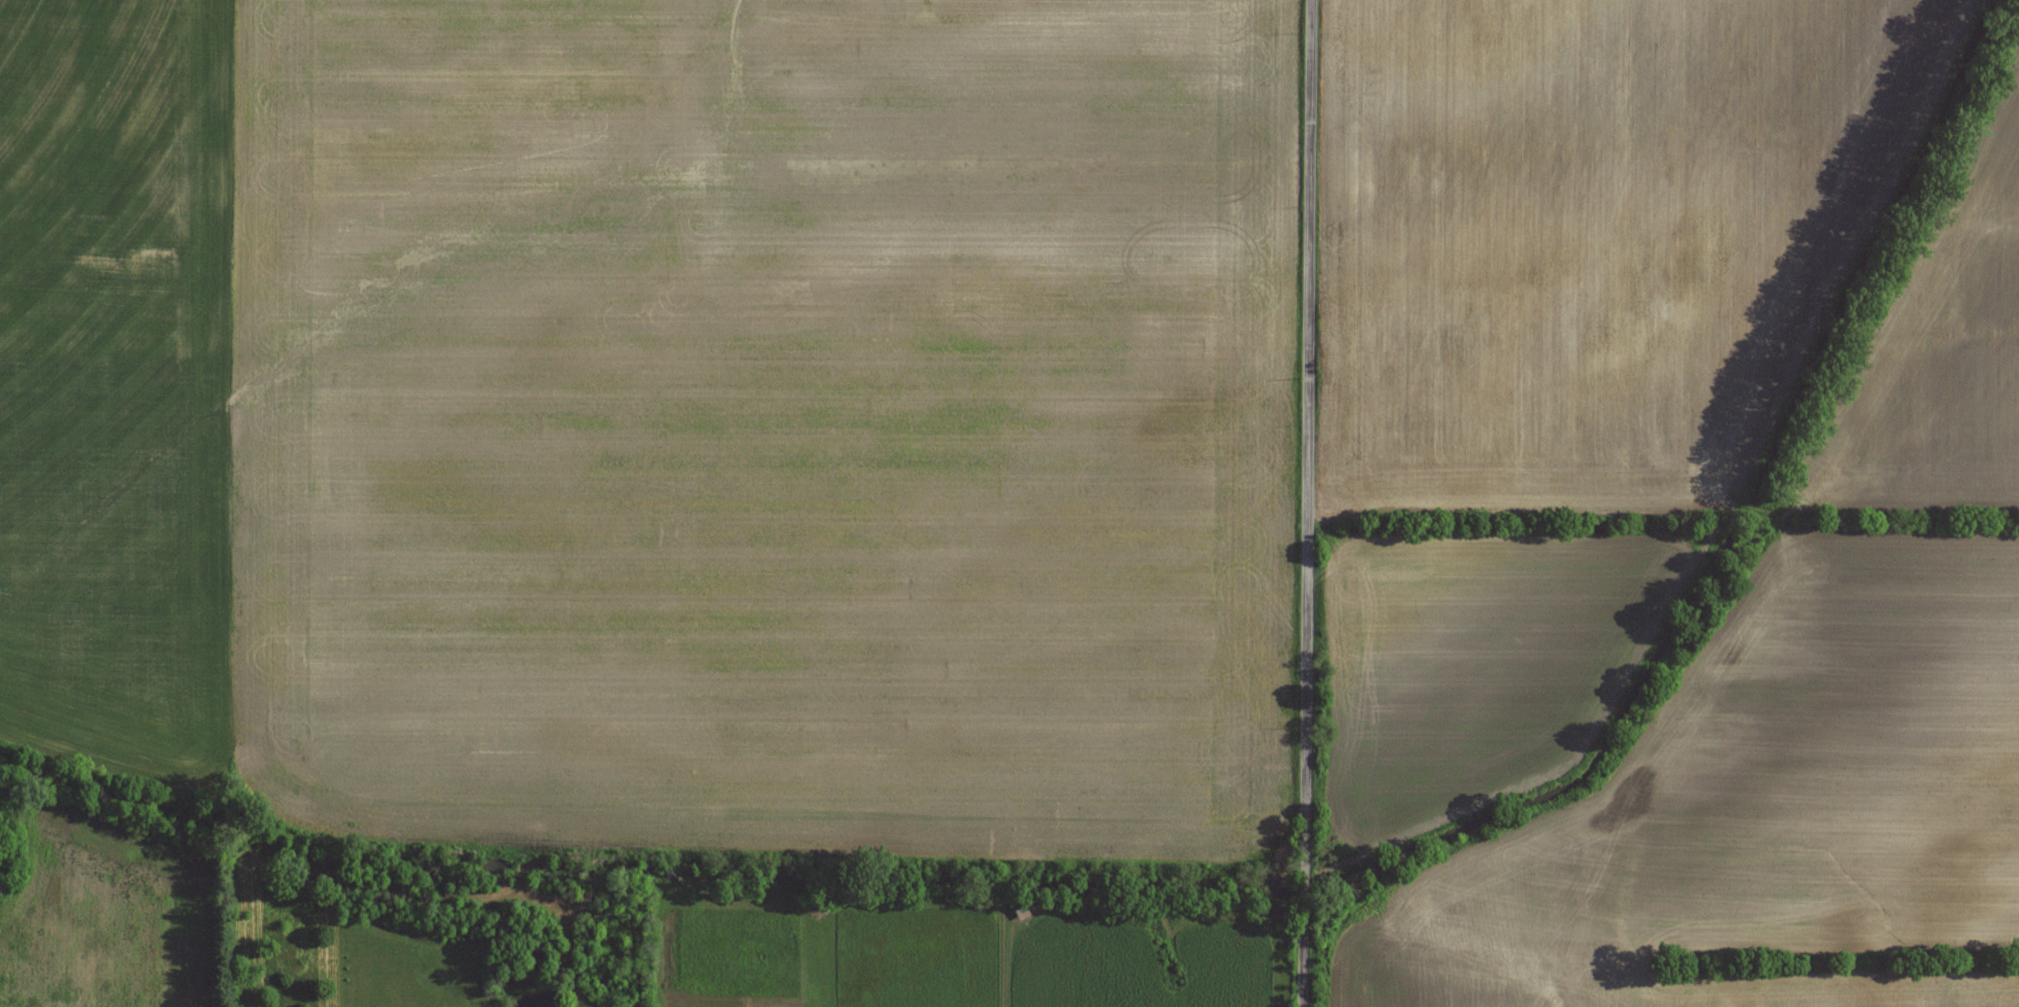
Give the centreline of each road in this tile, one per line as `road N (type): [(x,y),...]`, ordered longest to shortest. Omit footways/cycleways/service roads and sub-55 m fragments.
road 1 (residential): [(1313,0),(1303,1006)]

